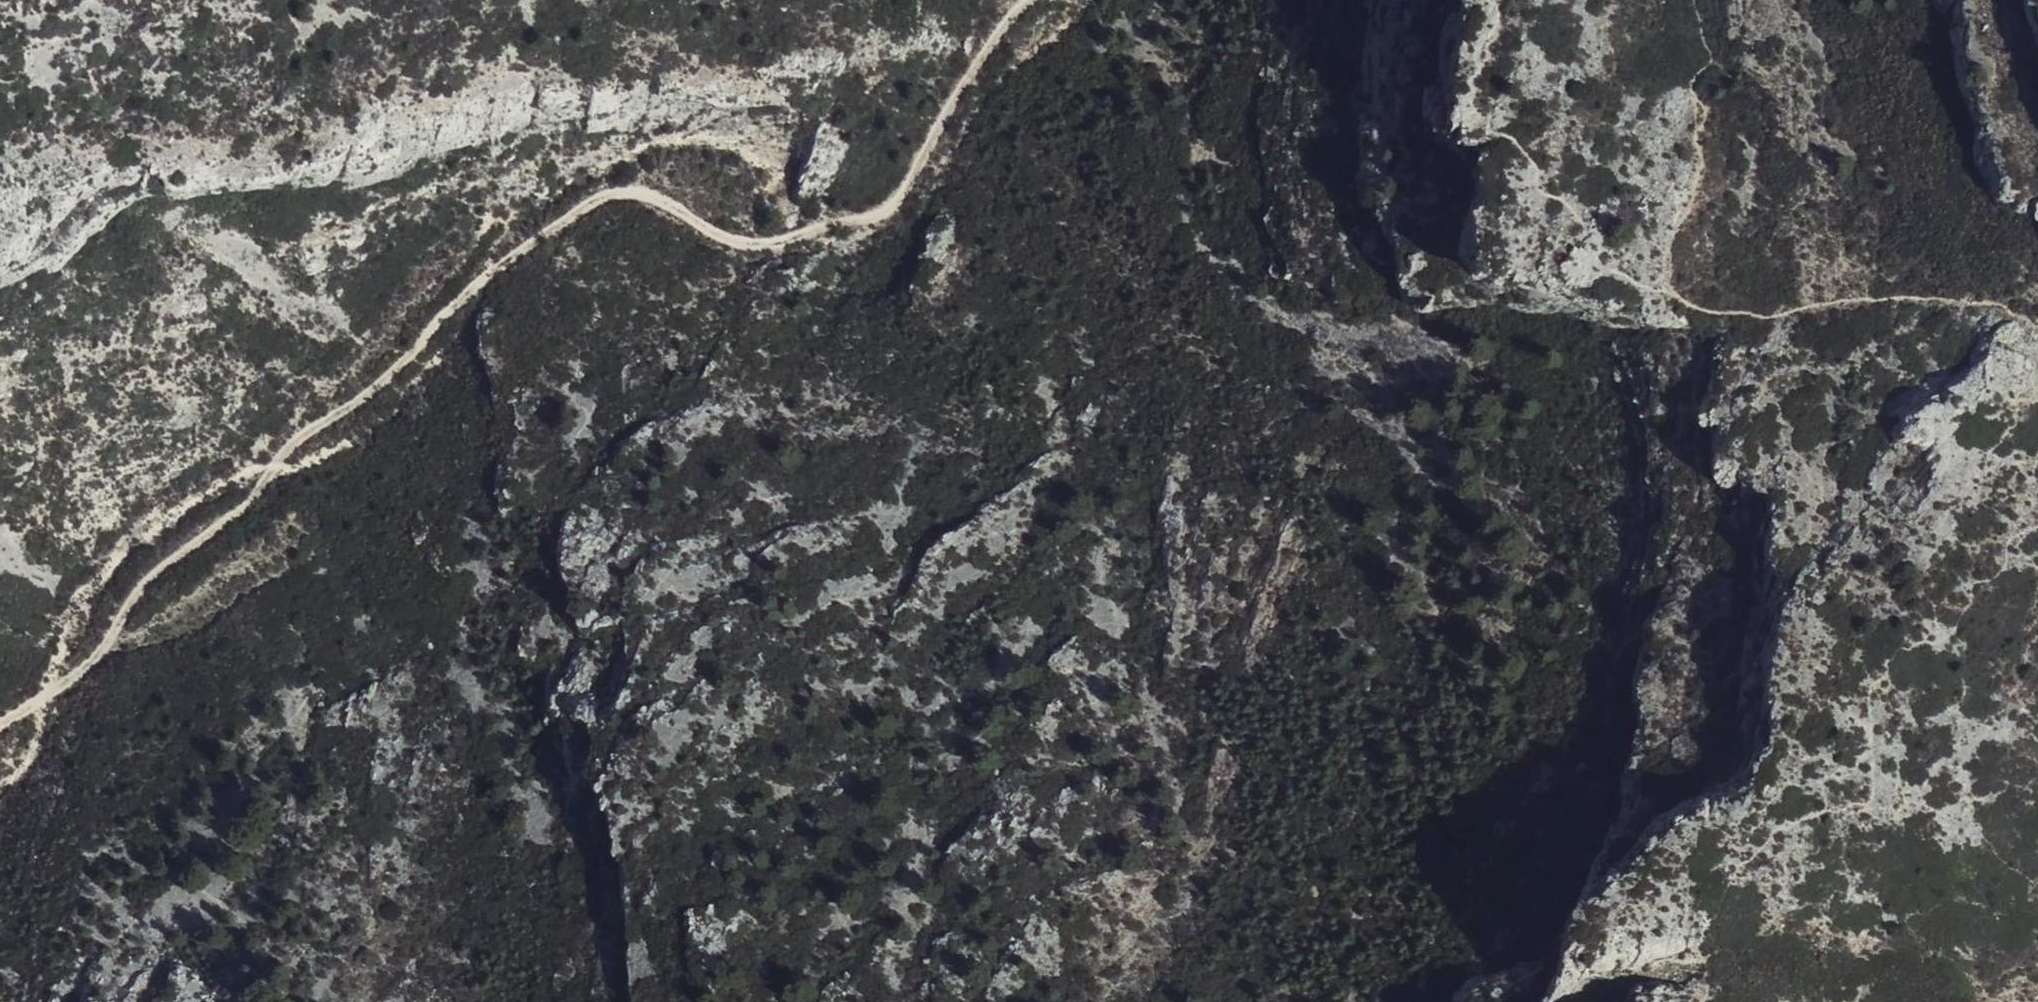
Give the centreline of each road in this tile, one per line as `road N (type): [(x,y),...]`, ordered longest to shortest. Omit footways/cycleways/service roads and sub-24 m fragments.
road 1 (track): [(1037,0),(961,98),(899,210),(773,248),(740,248),(653,198),(611,194),(494,278),(364,403),(295,452),(247,516),(148,584),(75,681),(0,729)]

